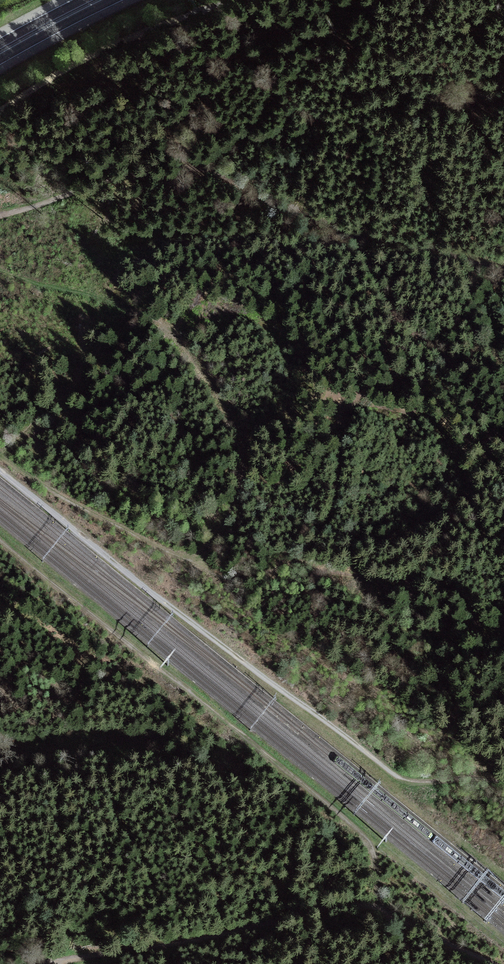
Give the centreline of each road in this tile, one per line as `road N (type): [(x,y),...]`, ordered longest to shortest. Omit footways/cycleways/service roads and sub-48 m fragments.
road 1 (track): [(0,468),(396,777),(503,785)]
road 2 (track): [(488,963),(373,909),(324,909),(167,947),(50,963),(0,955)]
road 3 (track): [(229,0),(131,38),(0,113)]
road 4 (trunk): [(0,62),(118,0)]

